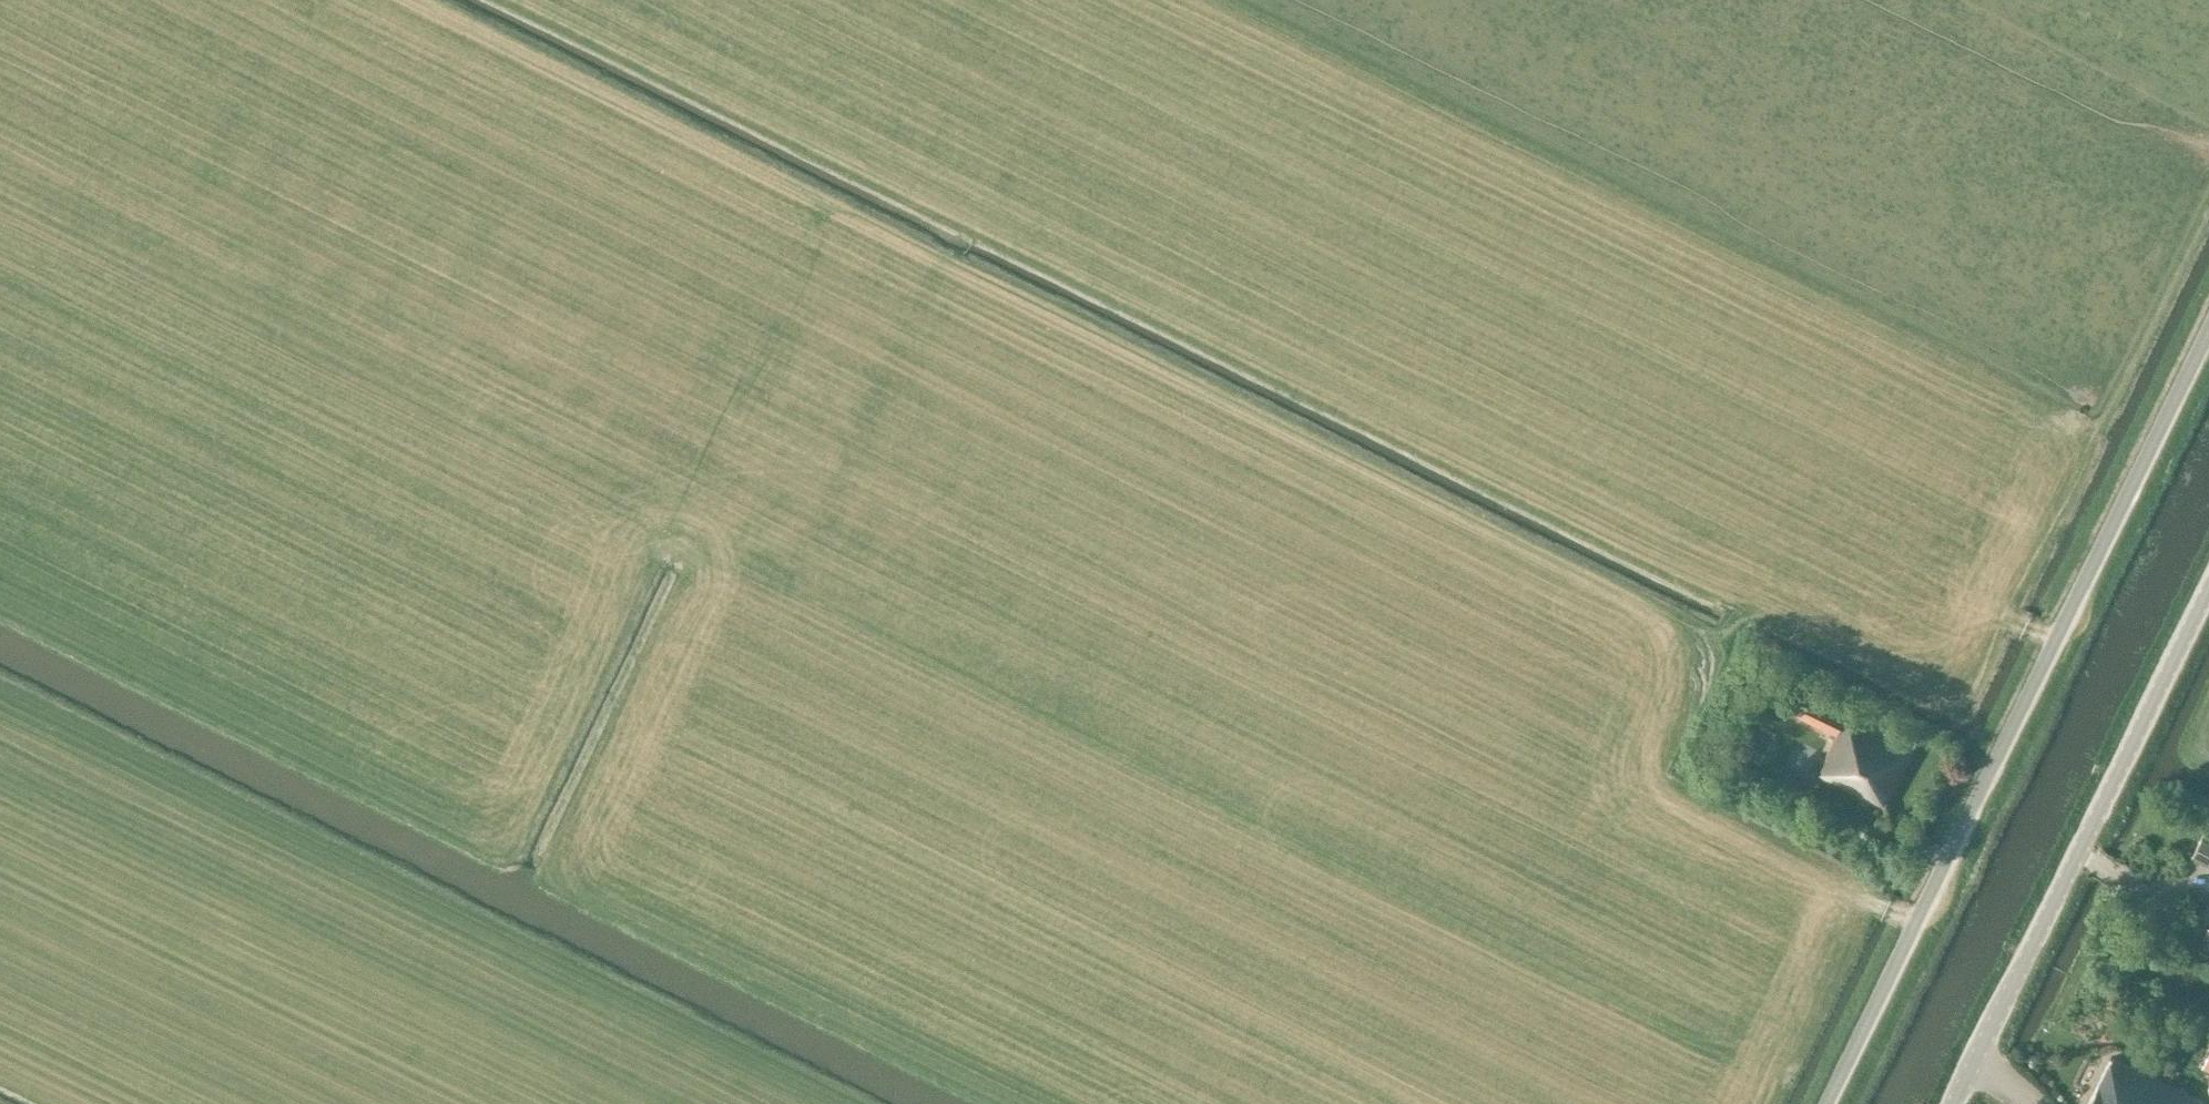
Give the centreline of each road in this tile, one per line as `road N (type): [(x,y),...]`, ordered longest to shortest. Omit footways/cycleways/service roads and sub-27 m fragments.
road 1 (unclassified): [(1830,1103),(2208,335)]
road 2 (tertiary): [(2208,589),(1953,1103)]
road 3 (track): [(1653,813),(1877,908)]

